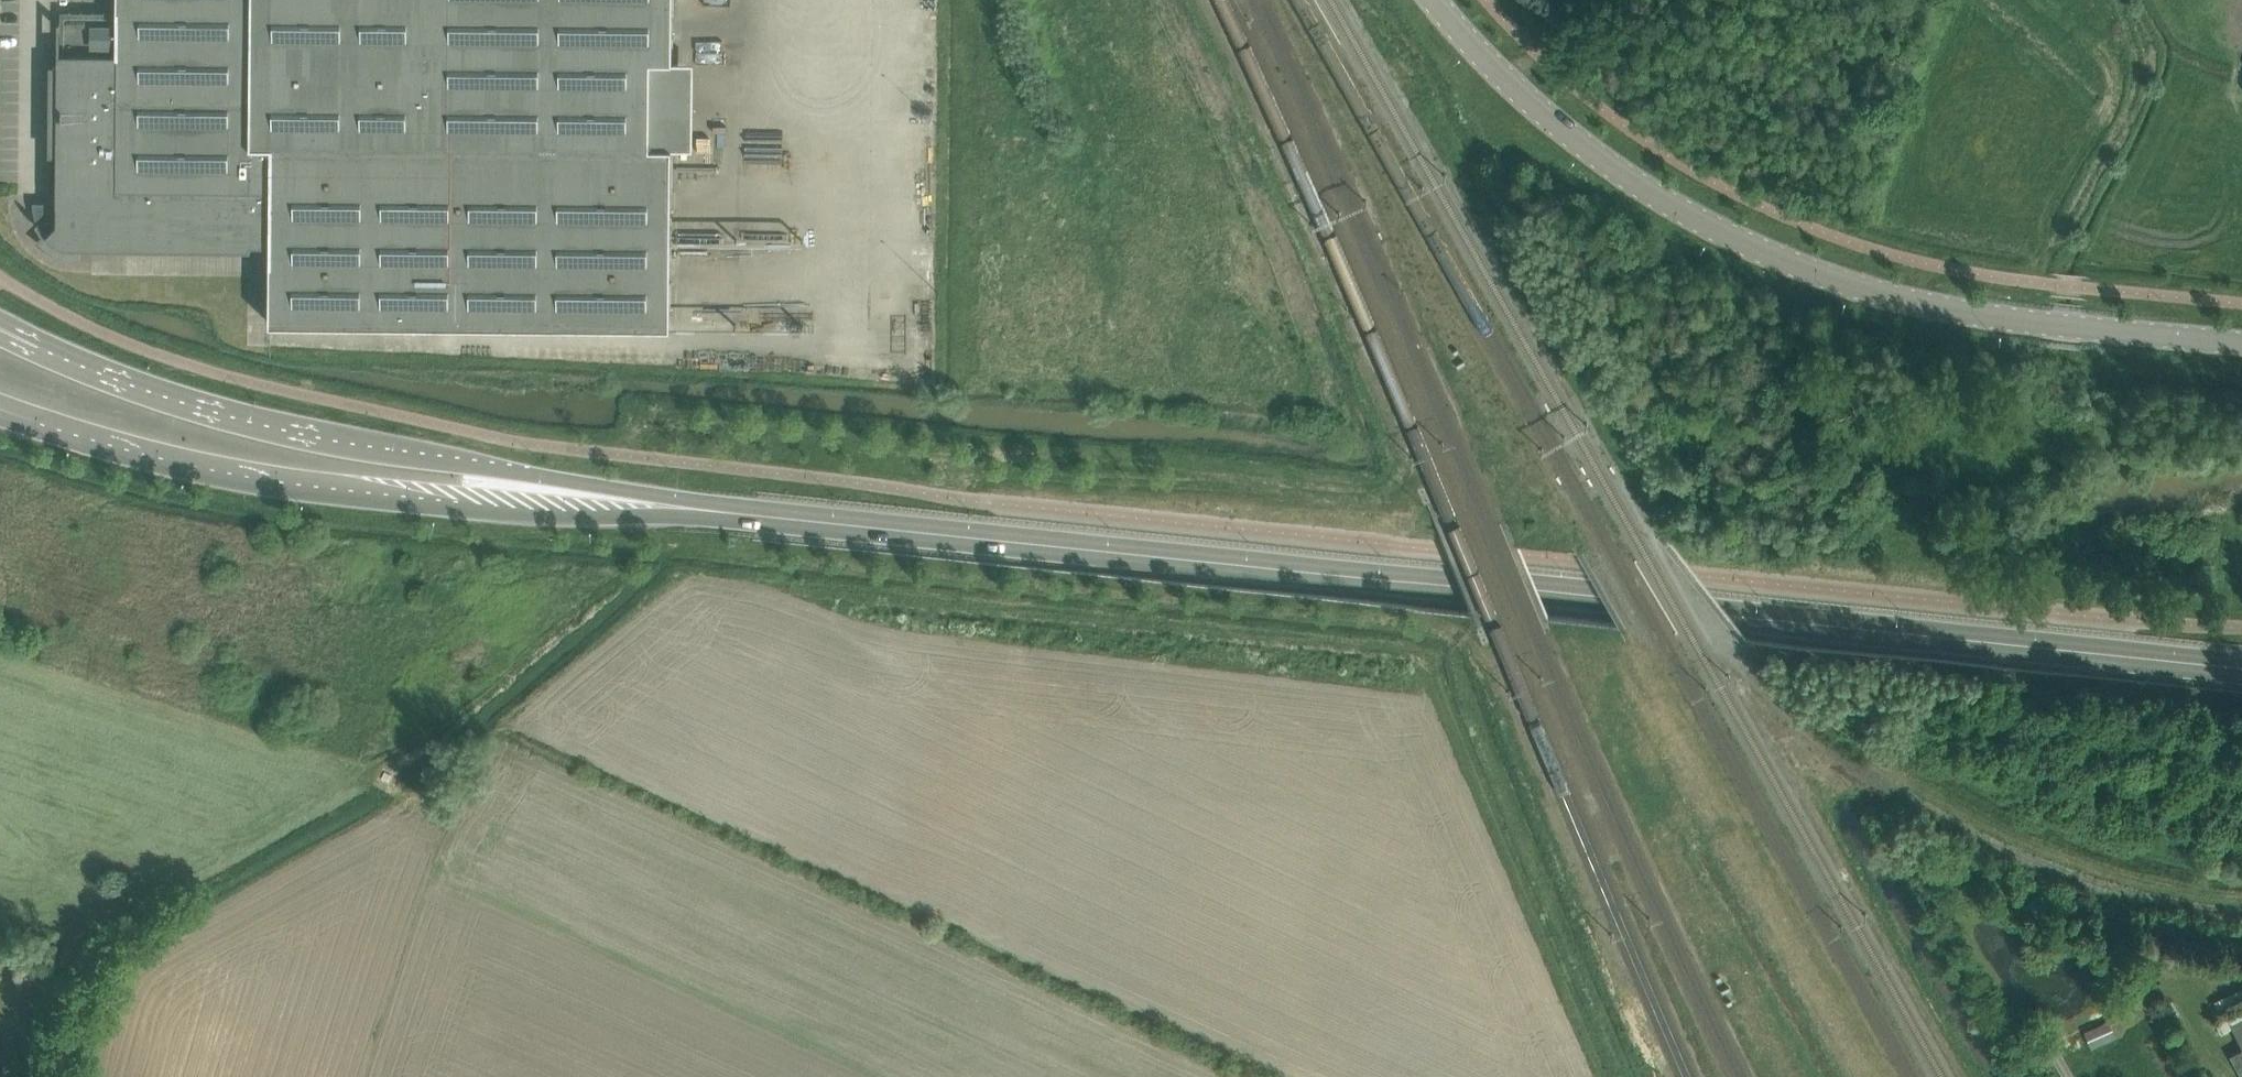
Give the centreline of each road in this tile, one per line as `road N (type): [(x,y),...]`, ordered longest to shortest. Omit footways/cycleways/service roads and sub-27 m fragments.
road 1 (secondary): [(2241,668),(527,487)]
road 2 (tertiary): [(2241,343),(1949,310),(1765,253),(1590,149),(1494,68),(1435,0)]
road 3 (secondary): [(527,487),(444,460),(339,447),(180,405),(33,346)]
road 4 (secondary): [(57,430),(190,466),(438,504),(527,487)]

